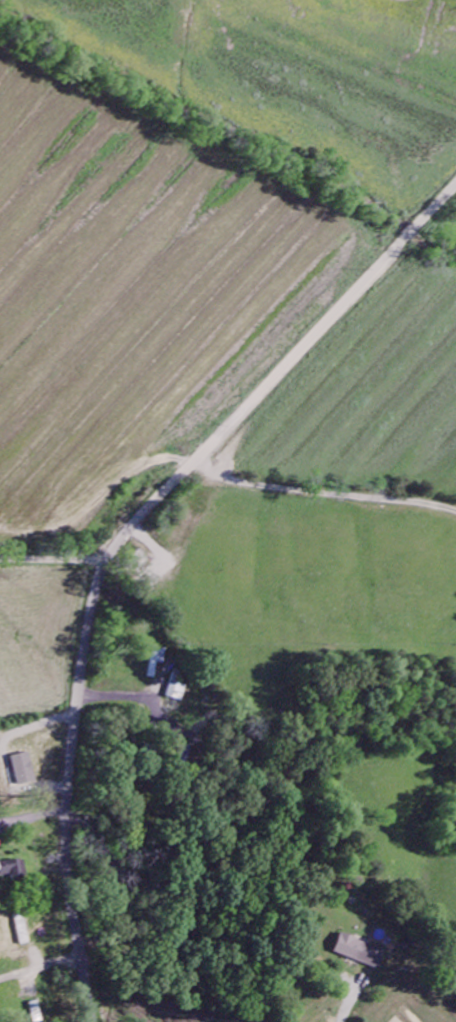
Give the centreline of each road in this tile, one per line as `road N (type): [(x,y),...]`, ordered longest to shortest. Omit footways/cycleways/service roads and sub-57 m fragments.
road 1 (residential): [(90,1021),(67,860),(69,799),(95,595),(109,559),(455,185)]
road 2 (residential): [(455,458),(418,456),(370,476),(171,486)]
road 3 (residential): [(78,946),(359,938)]

